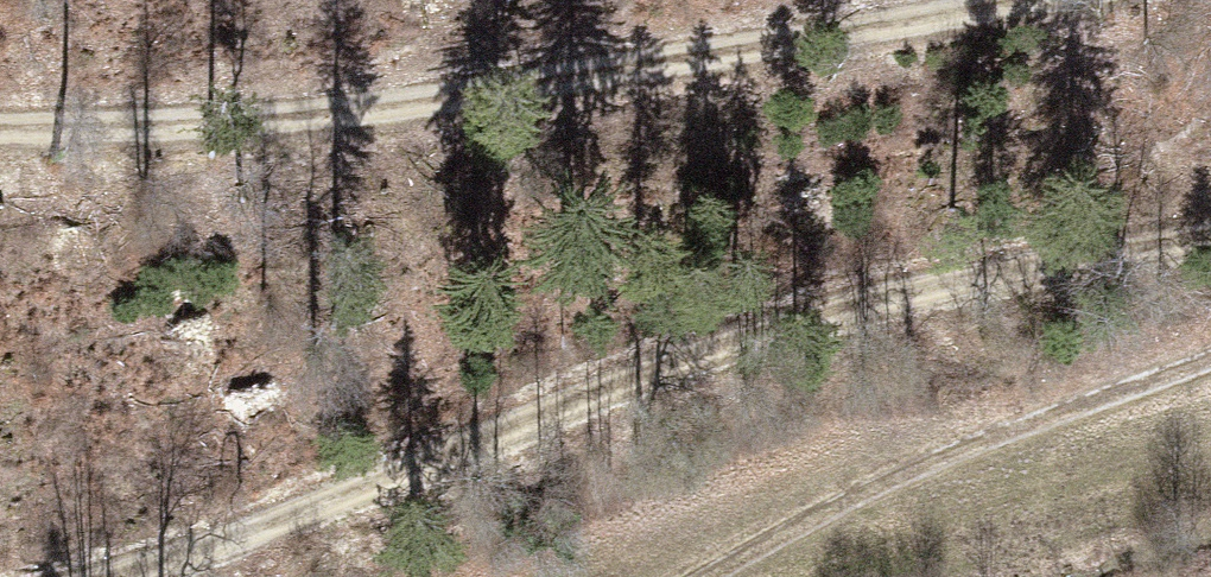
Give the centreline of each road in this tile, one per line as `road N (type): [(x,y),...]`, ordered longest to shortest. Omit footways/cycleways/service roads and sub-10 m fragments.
road 1 (track): [(1210,229),(669,363),(229,539),(94,576)]
road 2 (track): [(1004,0),(390,113),(0,130)]
road 3 (track): [(1210,359),(850,482),(682,576)]

